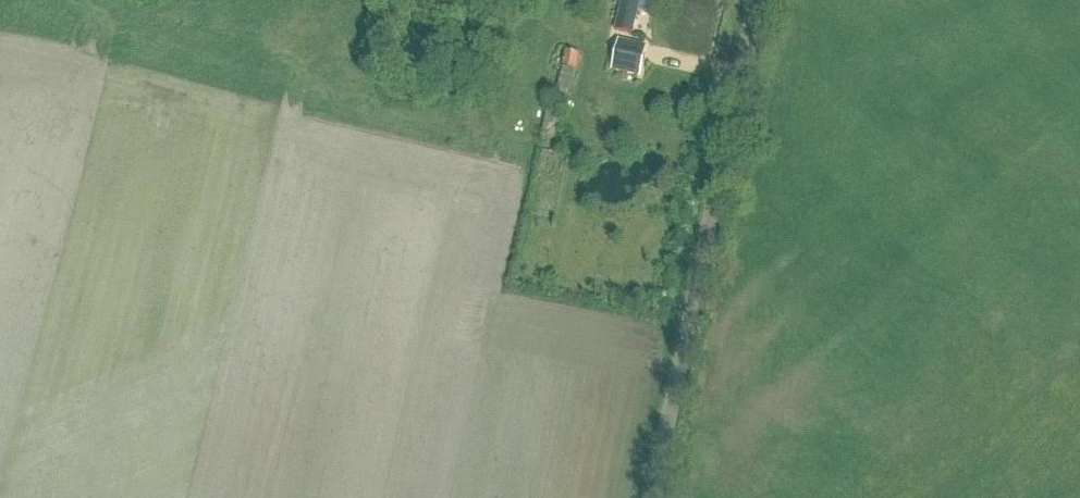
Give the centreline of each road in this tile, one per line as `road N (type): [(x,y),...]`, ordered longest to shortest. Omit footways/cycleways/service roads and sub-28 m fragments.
road 1 (unclassified): [(756,0),(656,497)]

